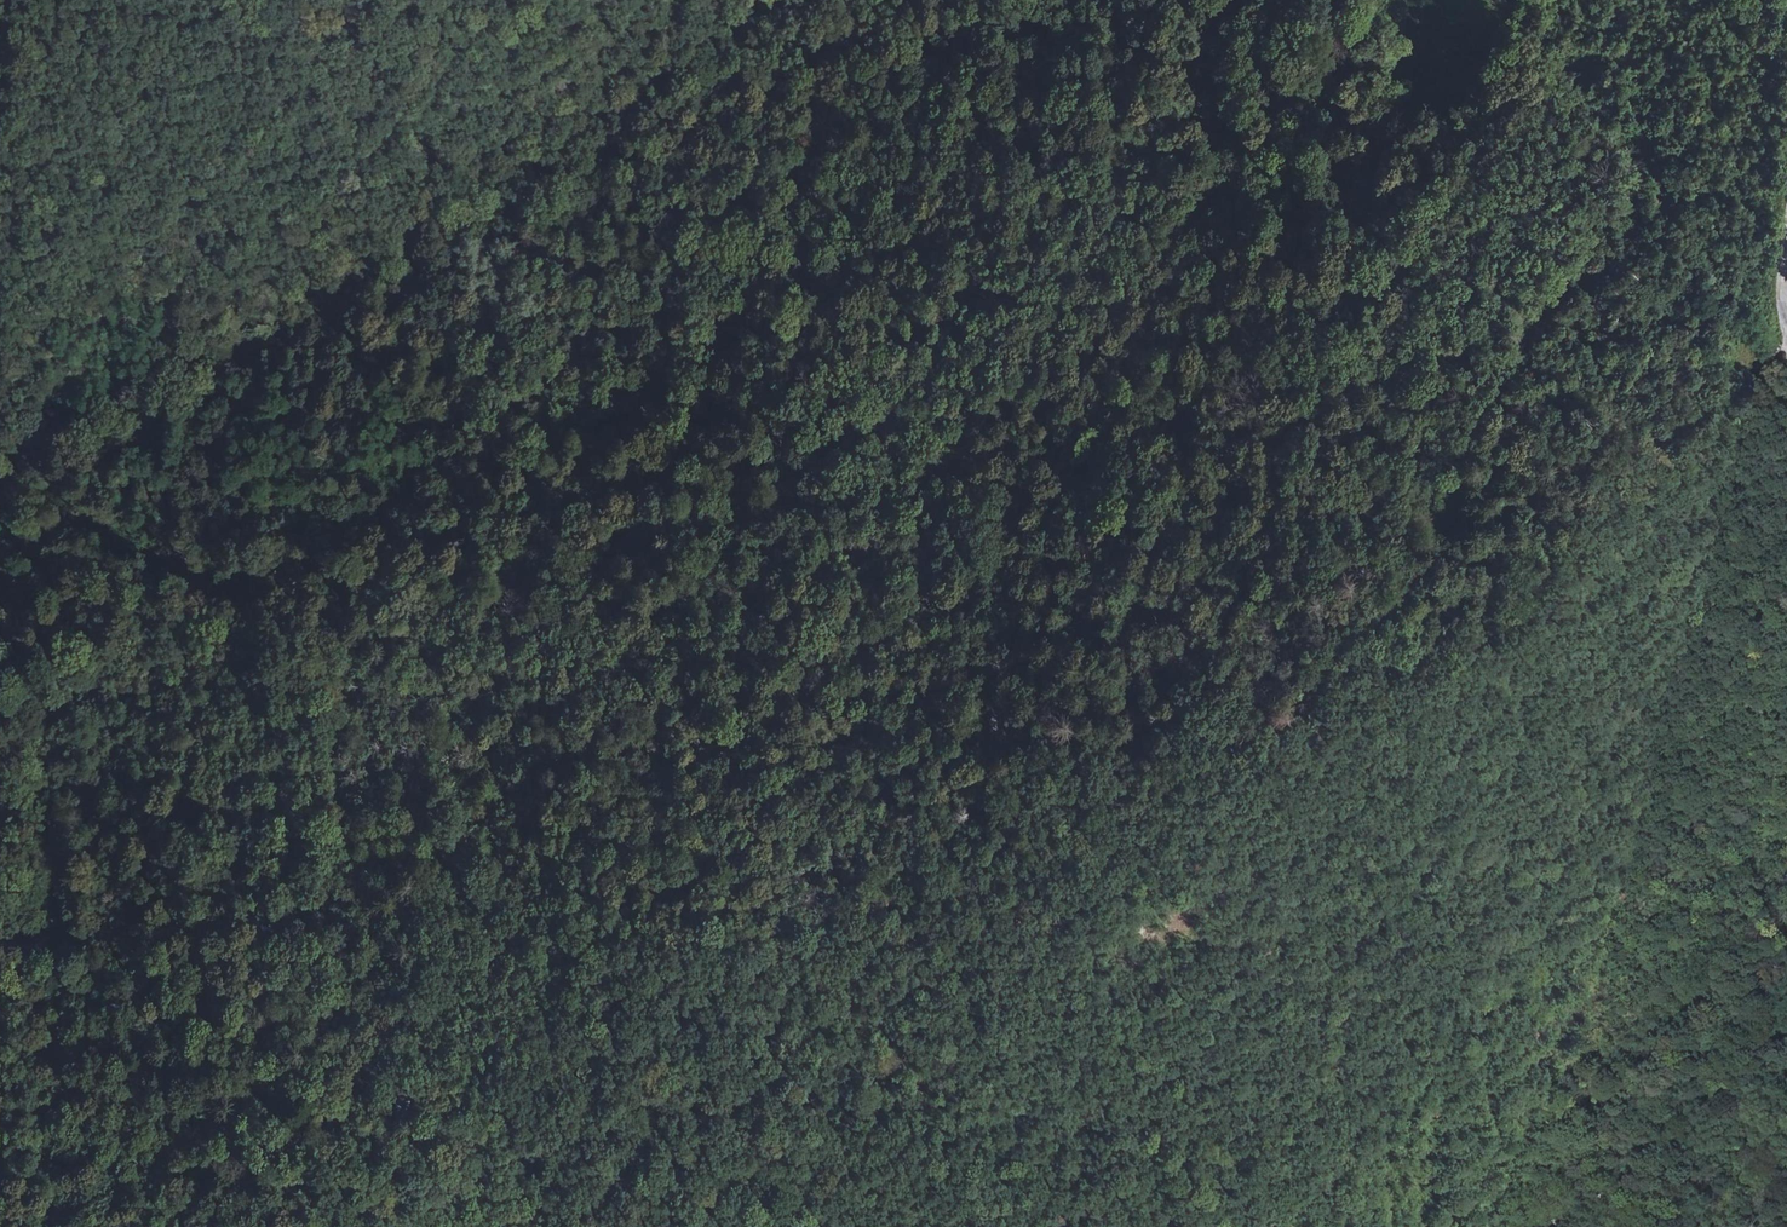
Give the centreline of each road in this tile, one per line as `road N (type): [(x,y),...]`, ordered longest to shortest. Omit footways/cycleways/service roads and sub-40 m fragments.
road 1 (track): [(0,148),(72,184),(427,168),(492,142),(612,68),(683,75),(658,116),(638,298),(561,442),(482,548),(411,604),(403,632),(425,742),(405,974),(418,1036),(456,1125),(593,1223)]
road 2 (track): [(1531,1226),(1709,1106),(1786,1070)]

